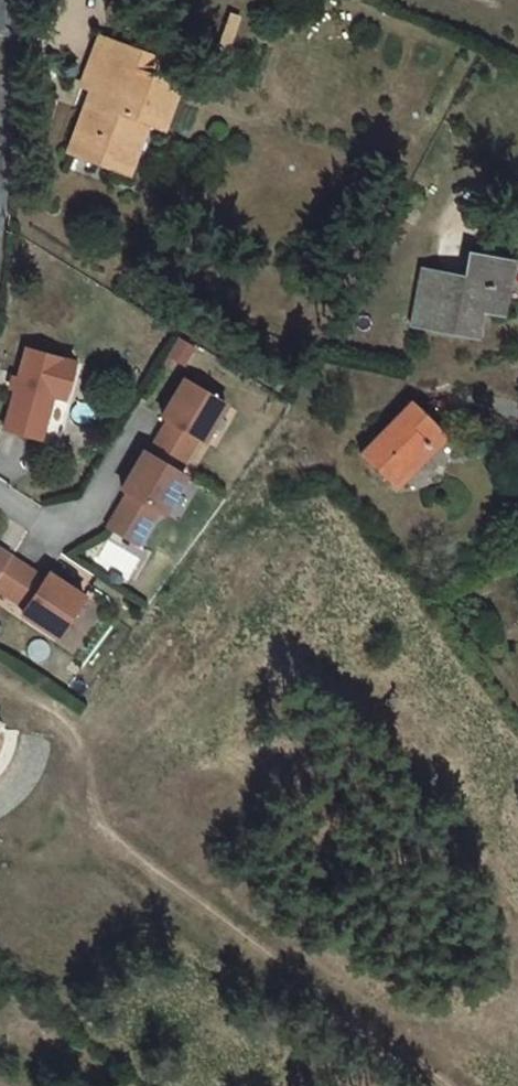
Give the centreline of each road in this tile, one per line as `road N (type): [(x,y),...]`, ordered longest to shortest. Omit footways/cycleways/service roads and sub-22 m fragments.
road 1 (residential): [(11,0),(0,203)]

